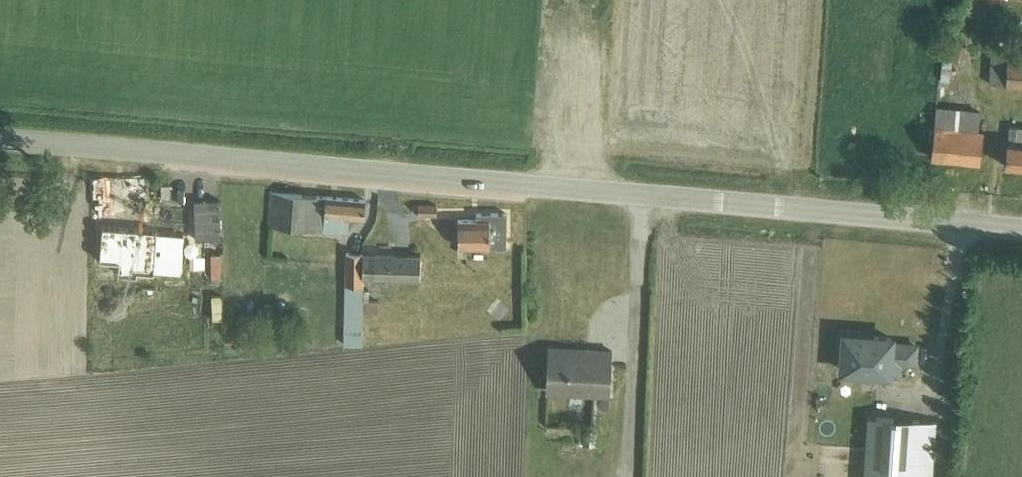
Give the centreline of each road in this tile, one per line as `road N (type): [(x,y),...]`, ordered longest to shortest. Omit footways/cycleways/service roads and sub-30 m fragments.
road 1 (tertiary): [(1021,230),(0,139)]

